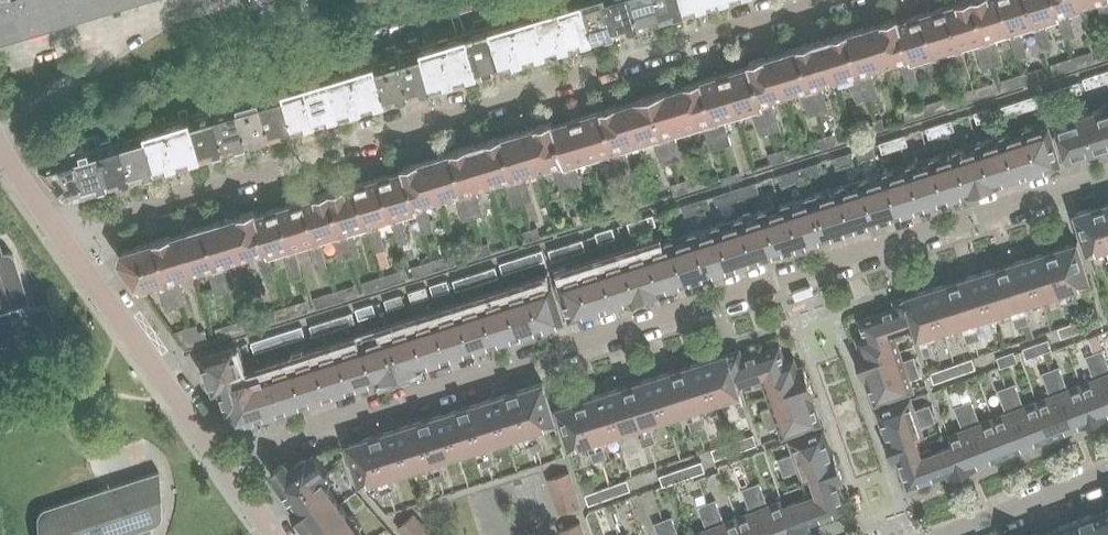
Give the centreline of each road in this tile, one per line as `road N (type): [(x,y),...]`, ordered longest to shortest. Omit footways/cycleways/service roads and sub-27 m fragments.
road 1 (residential): [(215,458),(1107,175)]
road 2 (residential): [(811,0),(54,232)]
road 3 (residential): [(215,458),(54,232)]
road 4 (residential): [(946,534),(1107,474)]

